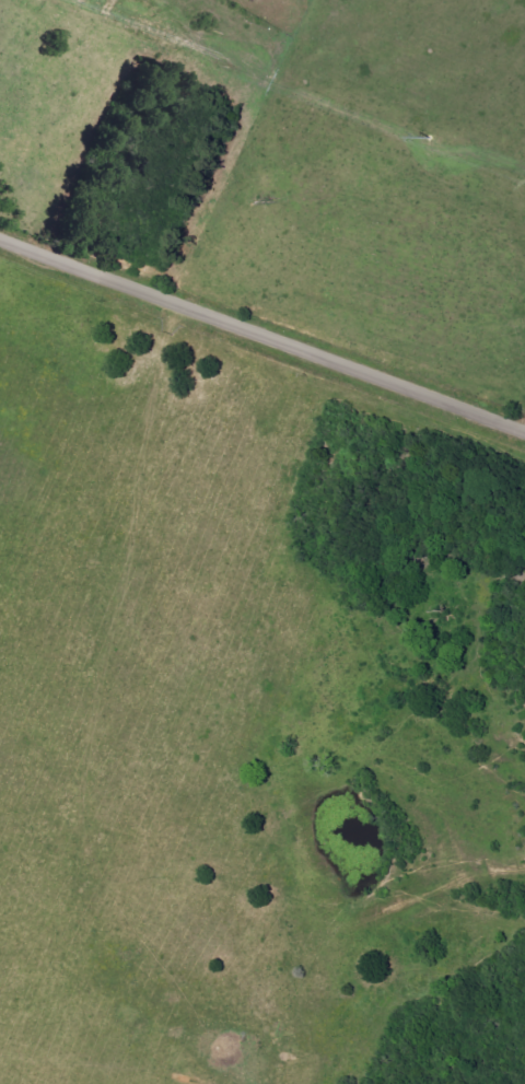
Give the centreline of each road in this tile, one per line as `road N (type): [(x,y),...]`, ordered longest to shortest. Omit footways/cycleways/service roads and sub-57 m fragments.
road 1 (residential): [(524,429),(0,240)]

